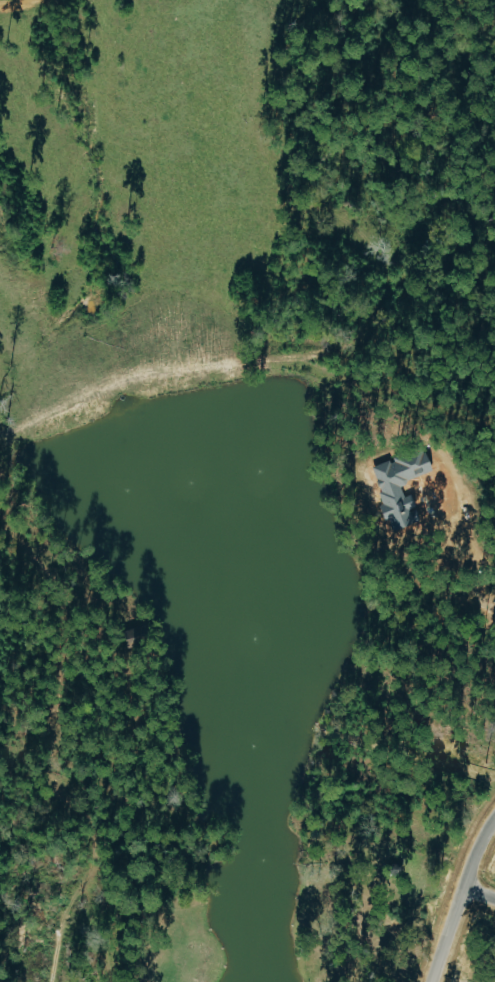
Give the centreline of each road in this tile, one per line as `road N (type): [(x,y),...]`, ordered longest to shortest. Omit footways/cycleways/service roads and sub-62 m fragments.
road 1 (residential): [(494,836),(441,981)]

